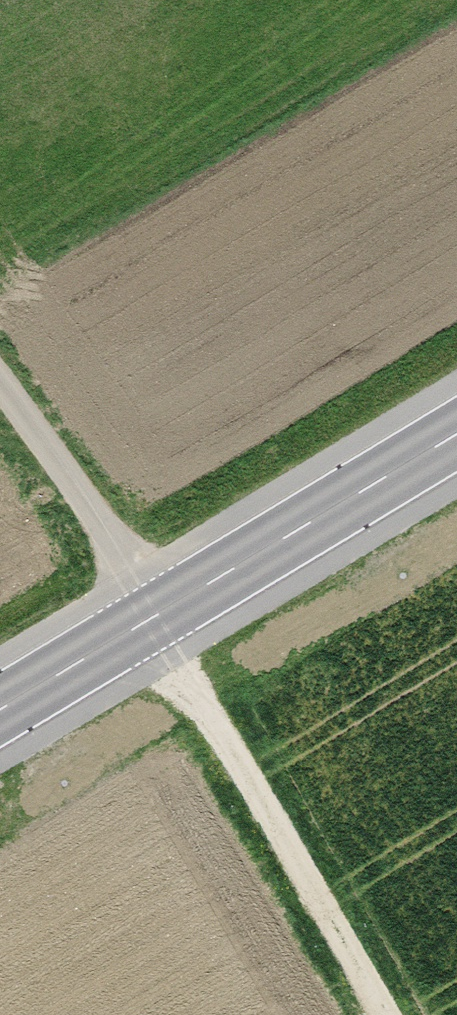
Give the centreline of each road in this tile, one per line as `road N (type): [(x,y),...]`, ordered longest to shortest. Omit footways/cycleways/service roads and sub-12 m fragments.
road 1 (track): [(384,1014),(108,530),(0,383)]
road 2 (primary): [(0,709),(456,433)]

